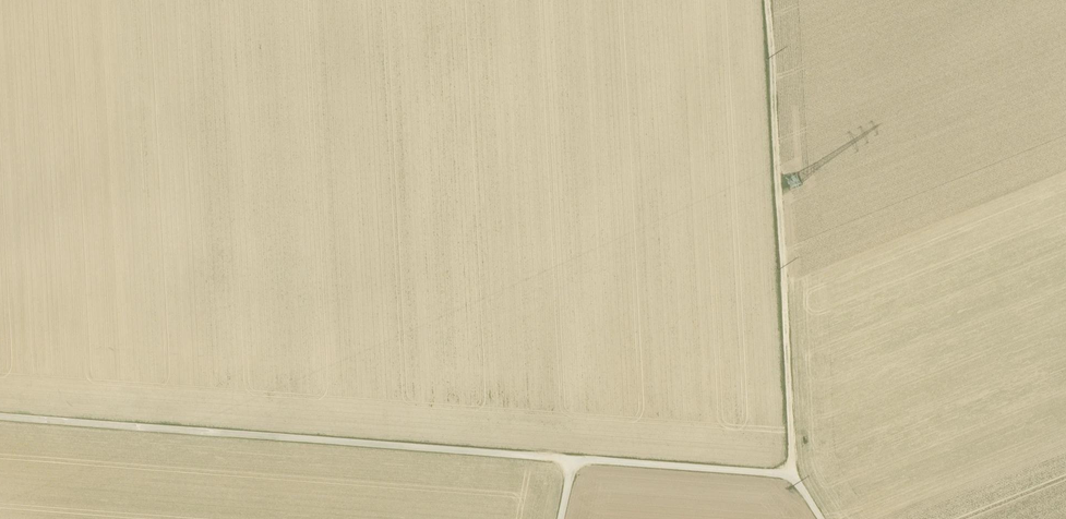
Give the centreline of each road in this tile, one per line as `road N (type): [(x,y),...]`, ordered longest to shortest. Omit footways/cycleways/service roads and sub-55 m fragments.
road 1 (track): [(0,417),(794,477),(821,518)]
road 2 (track): [(794,477),(767,0)]

